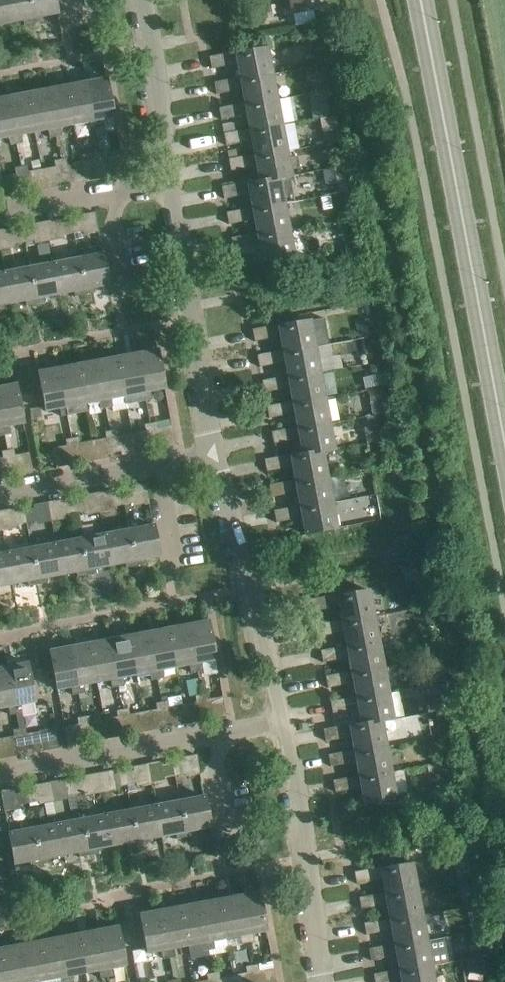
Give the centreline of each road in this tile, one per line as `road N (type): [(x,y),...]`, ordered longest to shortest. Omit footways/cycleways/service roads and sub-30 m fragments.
road 1 (secondary): [(504,446),(420,0)]
road 2 (residential): [(0,778),(284,723)]
road 3 (residential): [(284,723),(214,452)]
road 4 (residential): [(214,452),(169,180)]
road 5 (residential): [(325,981),(284,723)]
road 6 (residential): [(0,494),(214,452)]
road 7 (residential): [(169,180),(142,0)]
road 8 (residential): [(0,215),(169,180)]

